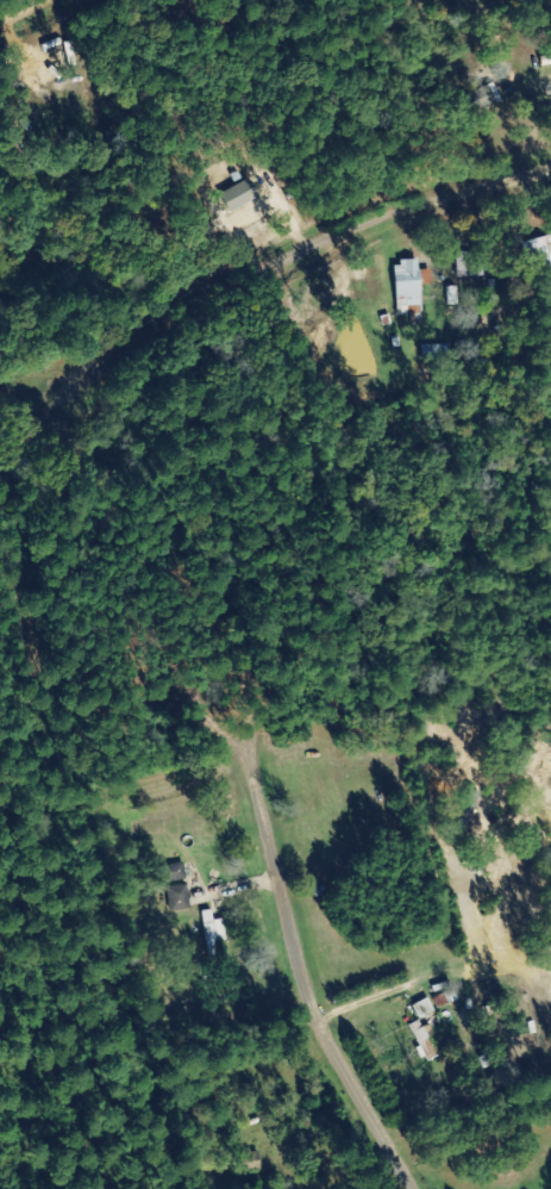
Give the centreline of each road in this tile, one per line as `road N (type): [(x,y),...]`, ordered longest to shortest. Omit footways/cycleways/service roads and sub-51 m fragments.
road 1 (residential): [(75,382),(550,228)]
road 2 (residential): [(410,1188),(303,989),(243,742)]
road 3 (residential): [(192,0),(158,25),(75,49),(0,41)]

